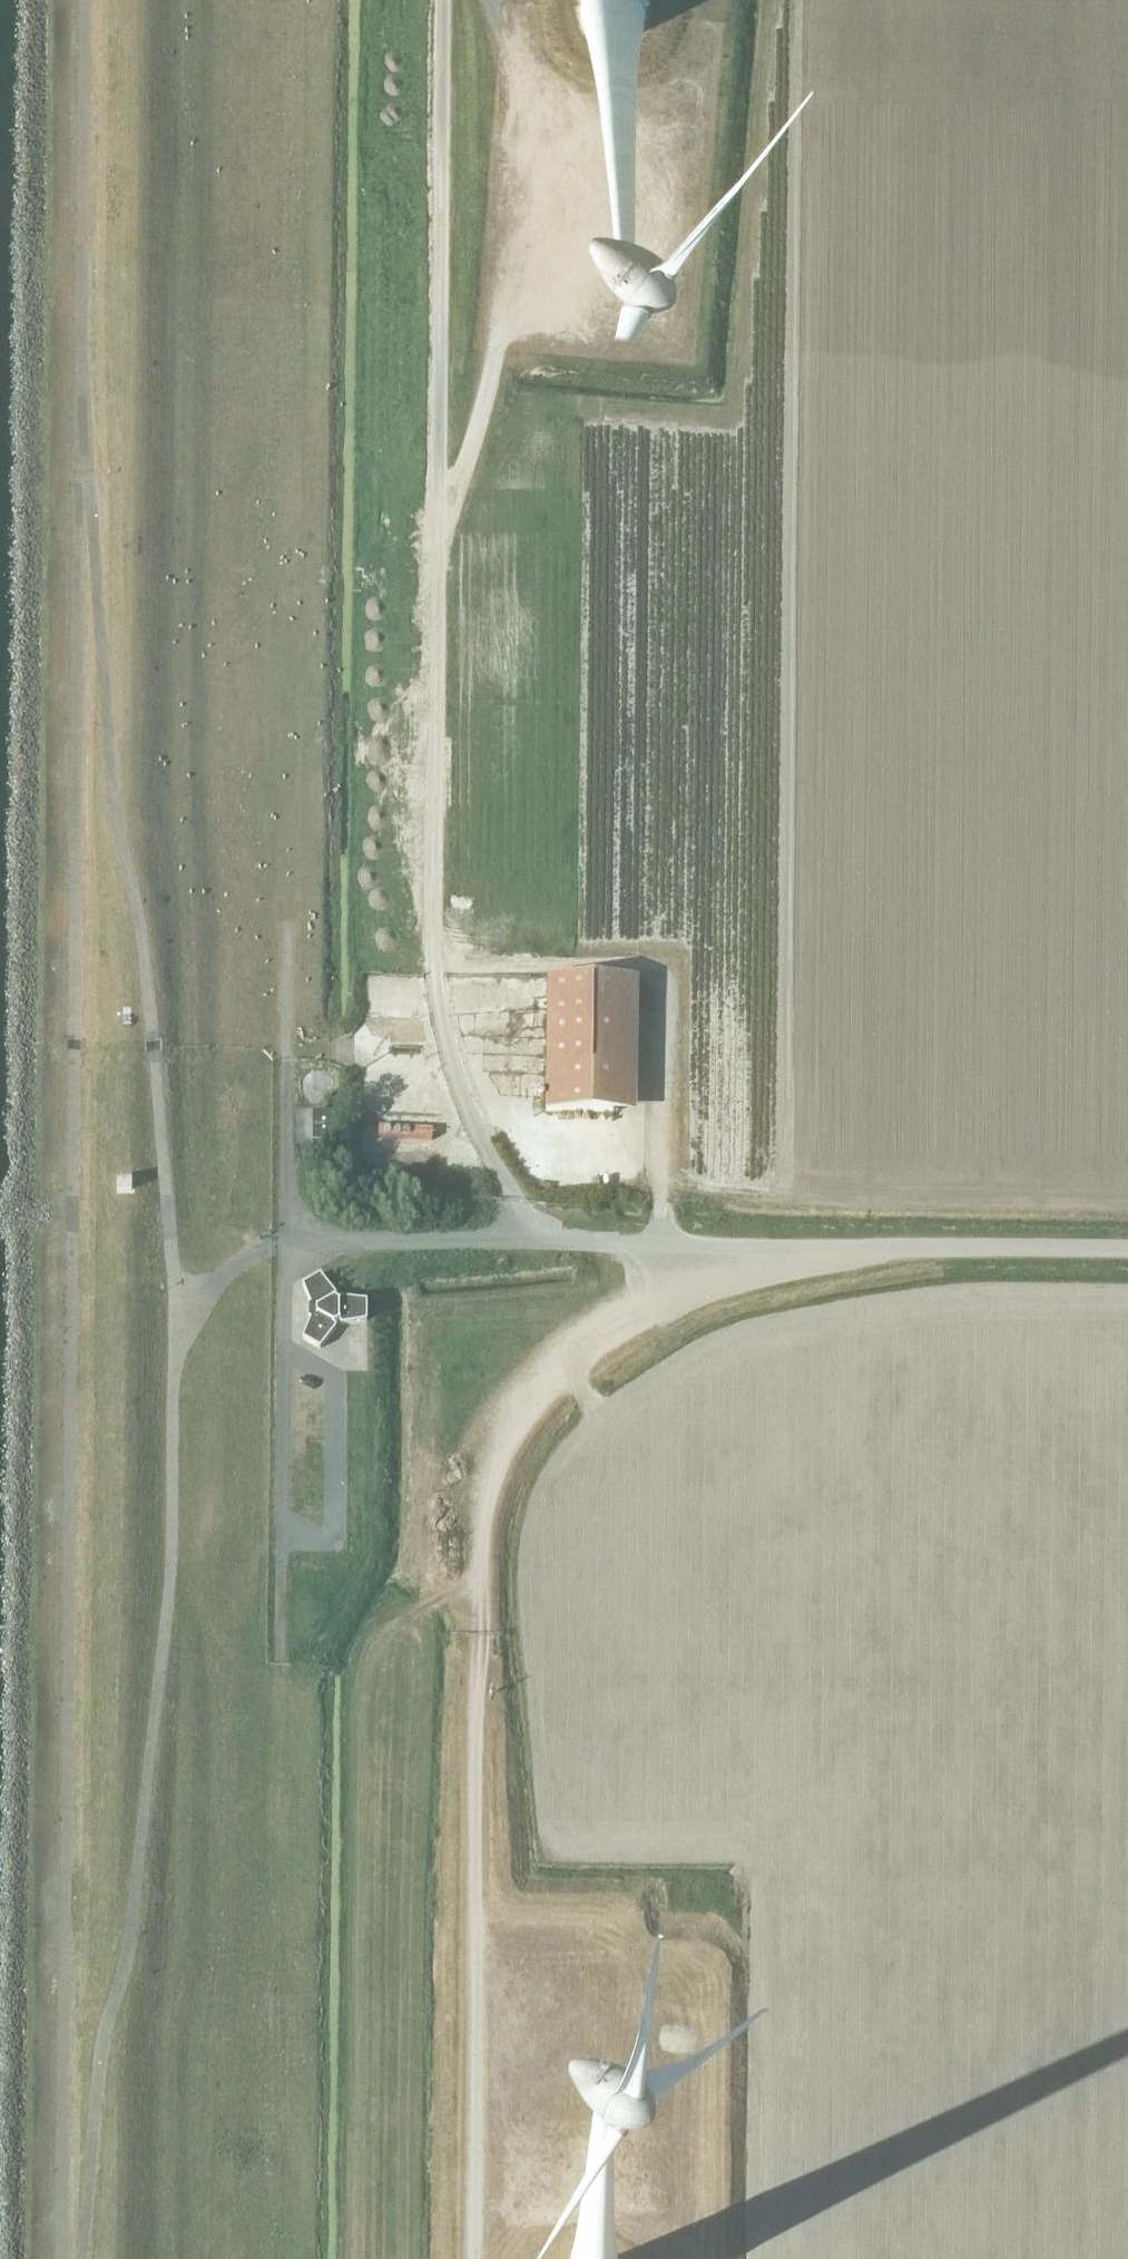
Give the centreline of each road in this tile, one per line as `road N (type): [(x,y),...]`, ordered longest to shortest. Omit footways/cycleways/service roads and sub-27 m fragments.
road 1 (unclassified): [(61,2258),(80,449)]
road 2 (unclassified): [(175,1314),(244,1259),(286,1238),(1127,1247)]
road 3 (unclassified): [(82,2258),(101,2050),(129,1948),(171,1569),(175,1314)]
road 4 (unclassified): [(175,1314),(145,951),(113,796),(94,530),(80,449)]
road 5 (unclassified): [(80,449),(85,0)]
road 6 (track): [(288,922),(287,1061)]

